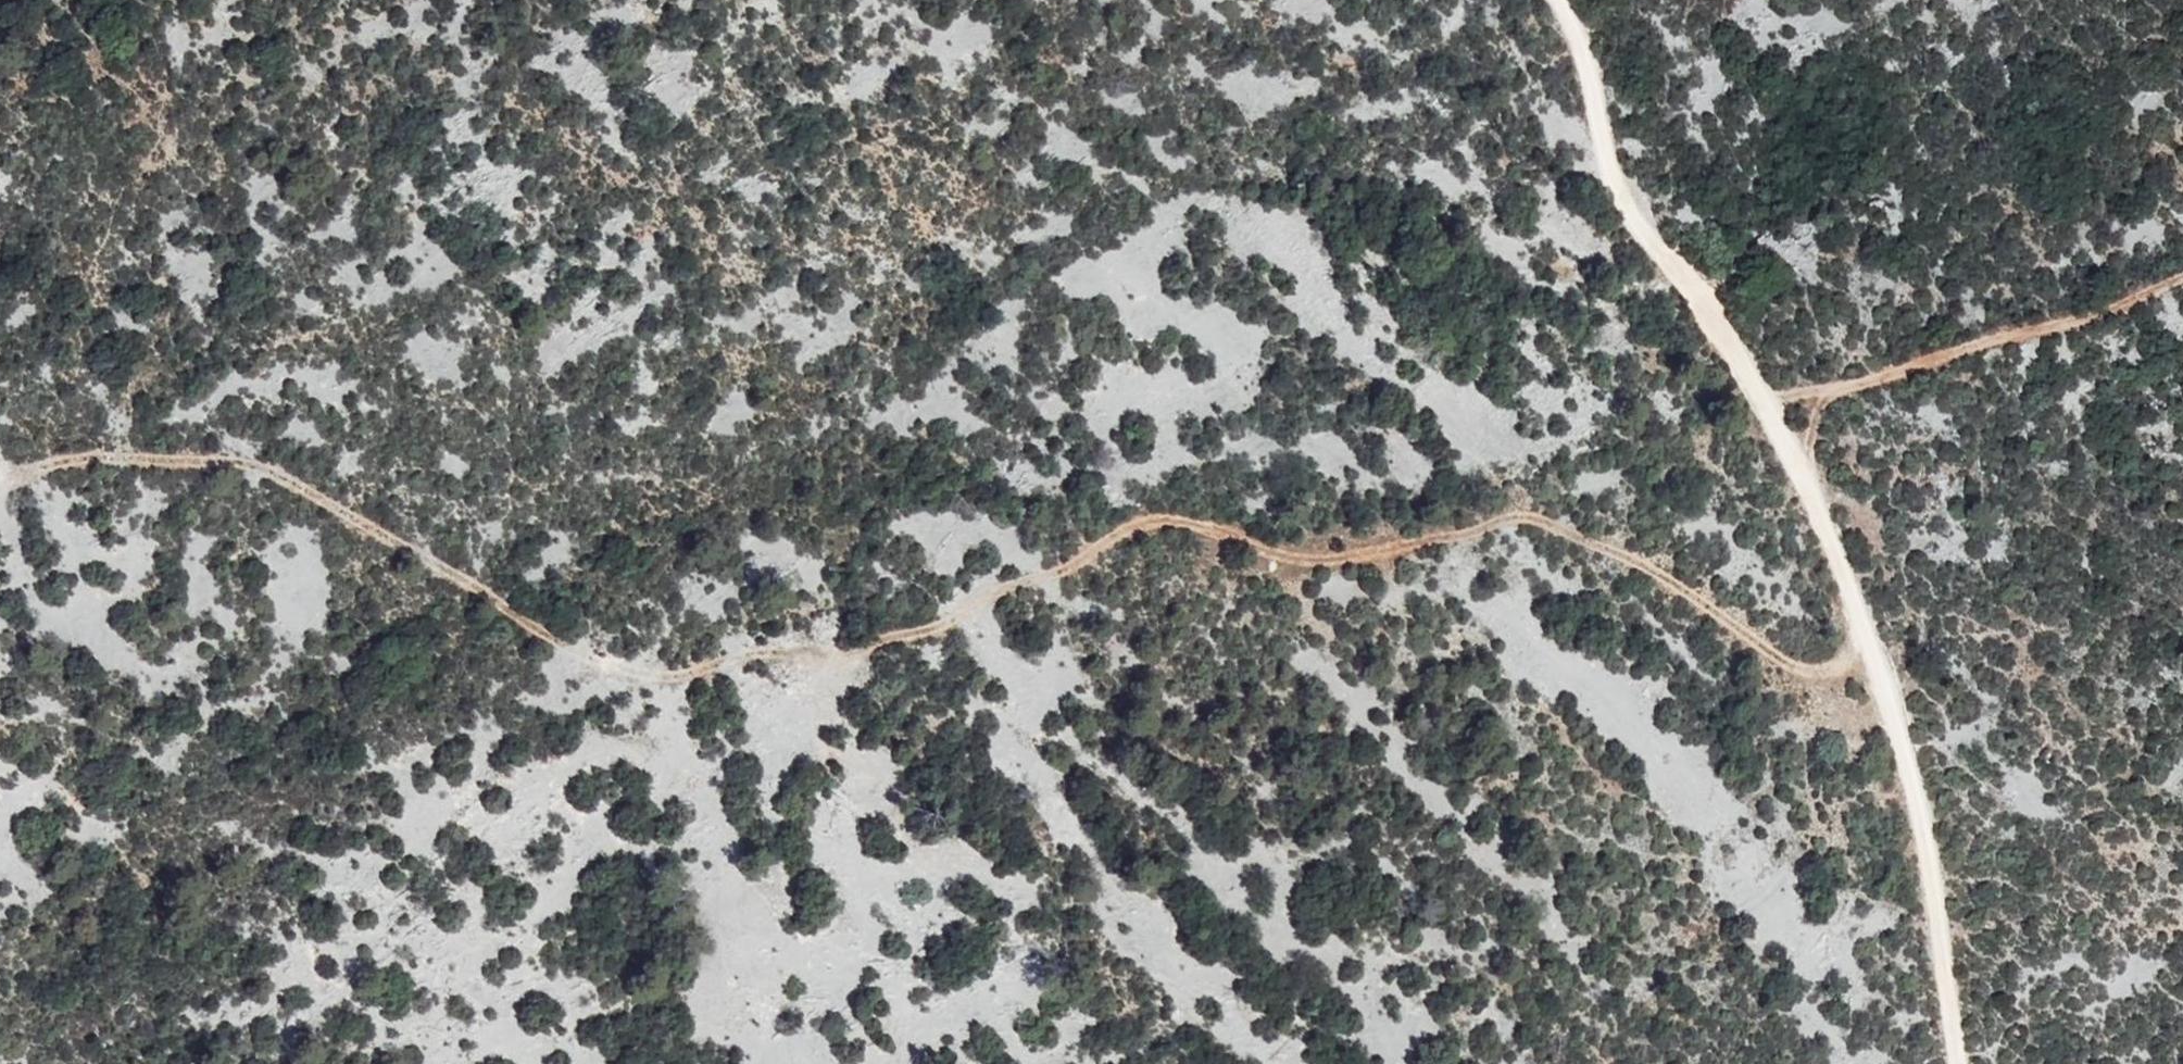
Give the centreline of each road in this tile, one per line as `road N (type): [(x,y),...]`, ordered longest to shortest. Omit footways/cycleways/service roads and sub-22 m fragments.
road 1 (track): [(1556,0),(1607,148),(1771,394),(1872,658),(1928,860),(1952,1063)]
road 2 (track): [(1771,394),(2009,336),(2182,274)]

